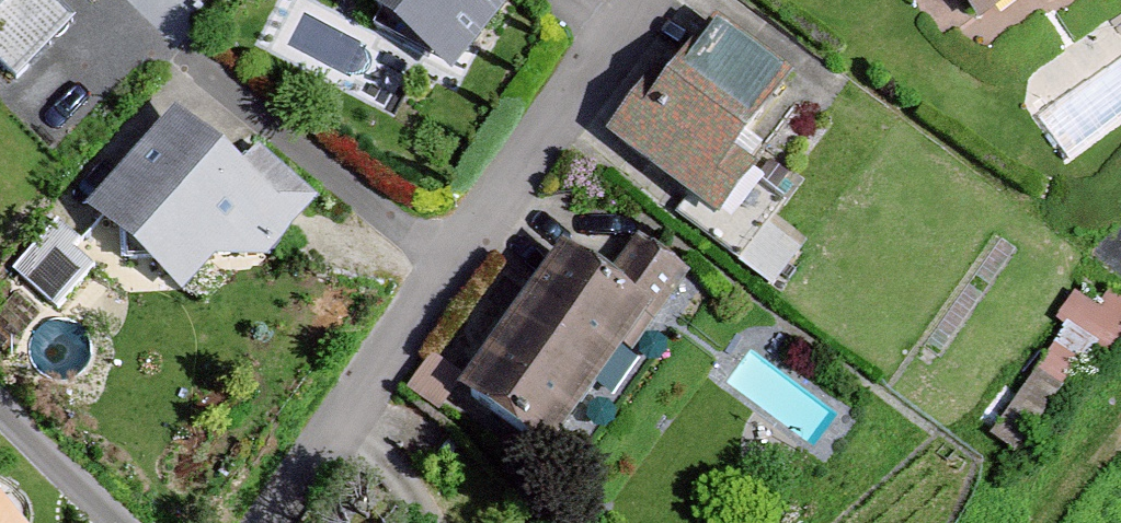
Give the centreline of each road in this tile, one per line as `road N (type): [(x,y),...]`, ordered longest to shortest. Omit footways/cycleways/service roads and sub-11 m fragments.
road 1 (residential): [(636,0),(265,522)]

